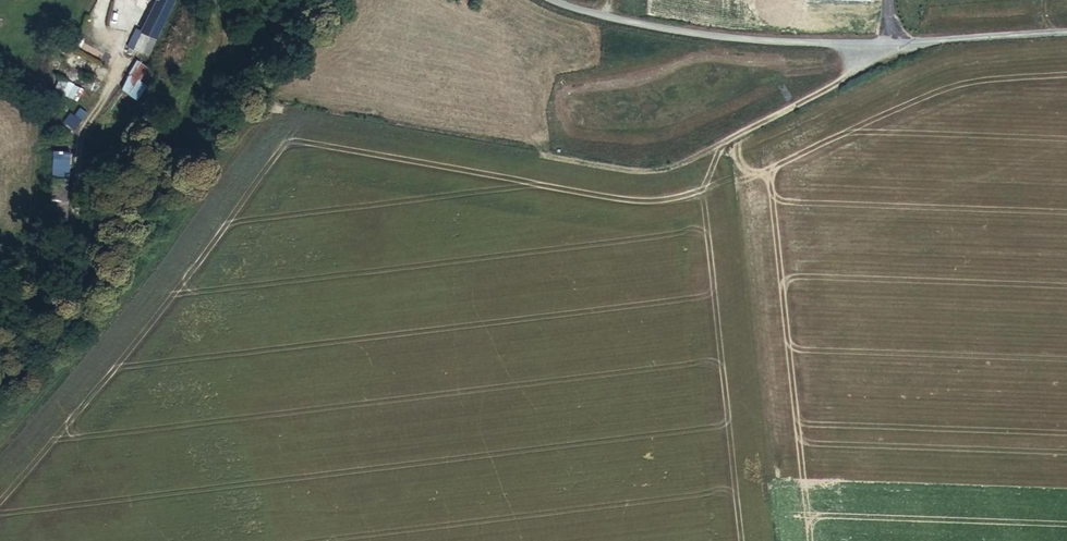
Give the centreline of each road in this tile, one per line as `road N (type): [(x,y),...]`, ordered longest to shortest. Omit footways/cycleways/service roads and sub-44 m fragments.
road 1 (unclassified): [(553,0),(618,20),(751,41),(908,45),(1066,34)]
road 2 (track): [(865,44),(865,57),(842,79),(677,165),(640,171),(542,154)]

